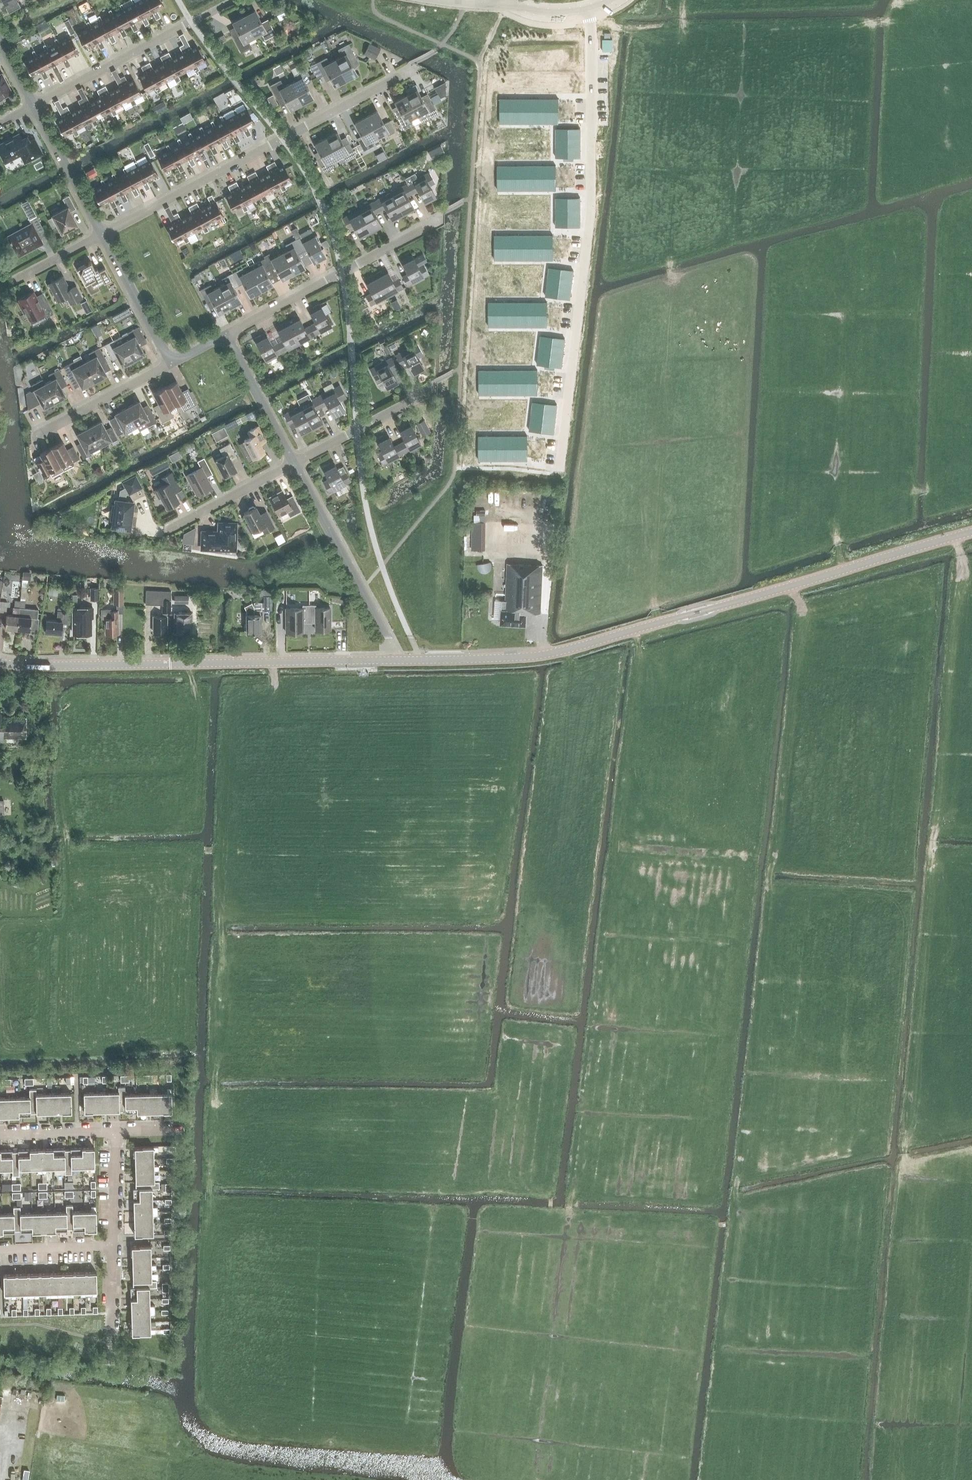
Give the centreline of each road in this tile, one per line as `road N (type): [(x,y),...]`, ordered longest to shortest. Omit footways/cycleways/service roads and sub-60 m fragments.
road 1 (secondary): [(971,532),(571,649),(400,660)]
road 2 (residential): [(587,9),(591,208),(559,470)]
road 3 (secondary): [(400,660),(0,663)]
road 4 (residential): [(102,235),(406,73)]
road 5 (residential): [(226,335),(441,219)]
road 6 (residential): [(400,660),(294,463)]
road 7 (residential): [(32,109),(228,3)]
road 8 (residential): [(294,463),(433,388)]
road 9 (residential): [(36,437),(171,365)]
road 10 (residential): [(171,365),(102,235)]
road 11 (residential): [(166,532),(294,463)]
road 12 (residential): [(294,463),(226,335)]
road 13 (residential): [(102,235),(32,109)]

